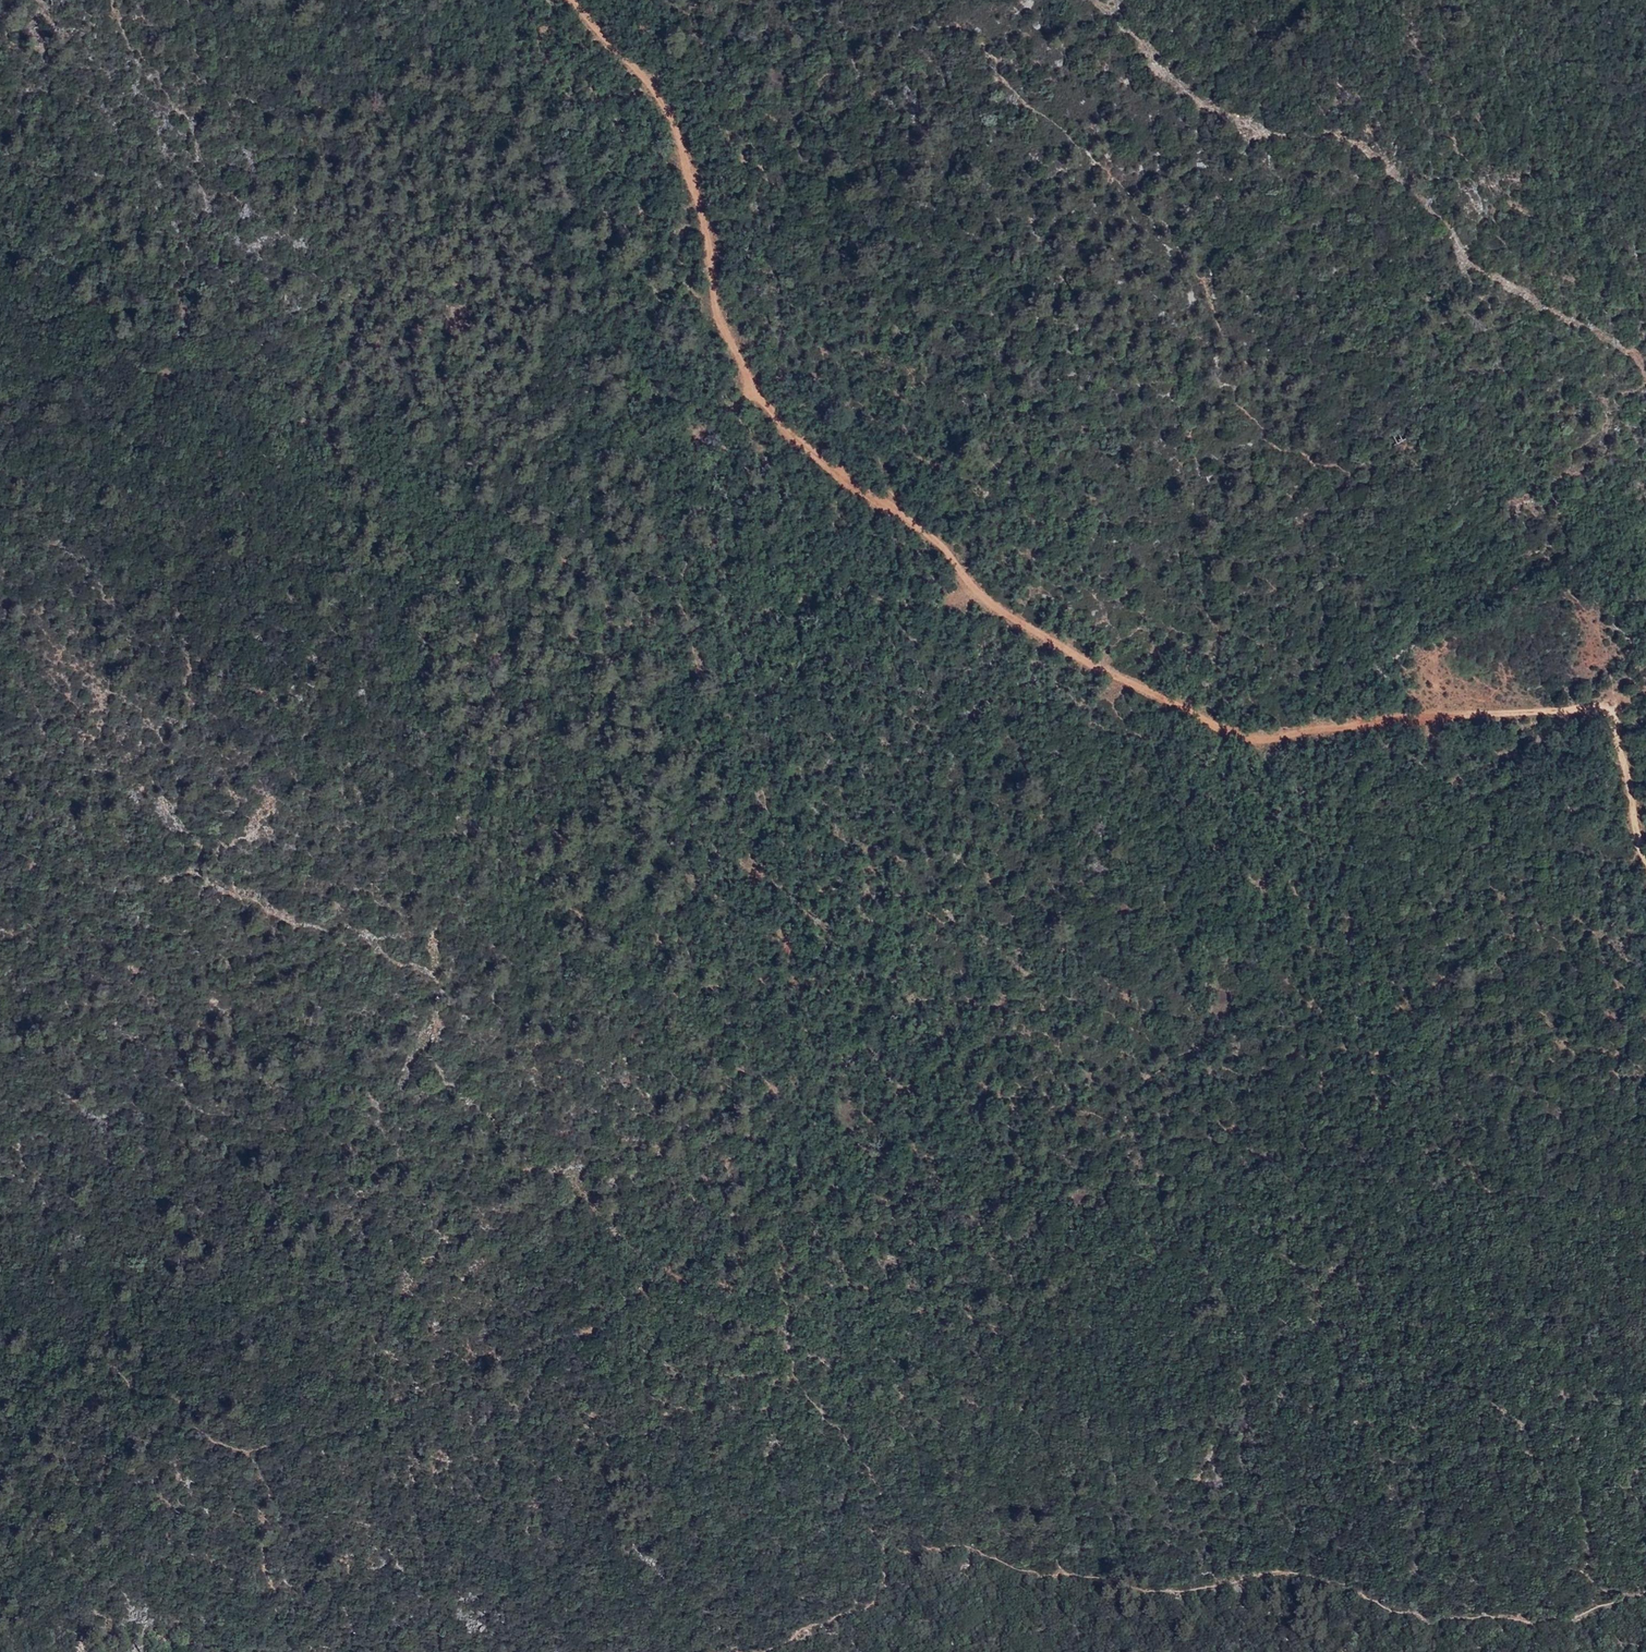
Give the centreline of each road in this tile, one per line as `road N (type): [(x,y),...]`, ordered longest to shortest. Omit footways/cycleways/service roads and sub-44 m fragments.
road 1 (track): [(1645,843),(1612,710),(1250,739),(995,608),(914,517),(843,476),(740,373),(715,301),(678,129),(572,0)]

